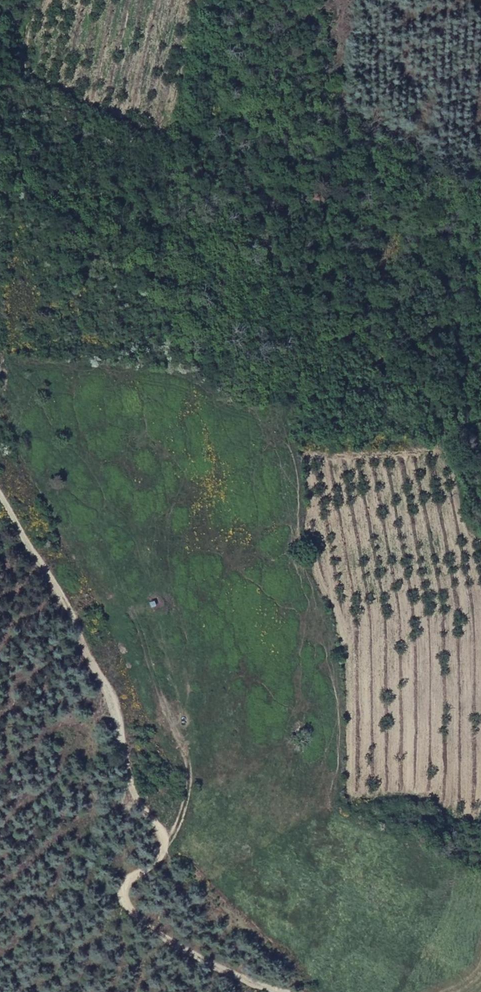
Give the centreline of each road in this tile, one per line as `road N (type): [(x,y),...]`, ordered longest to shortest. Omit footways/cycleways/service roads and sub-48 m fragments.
road 1 (track): [(0,497),(94,667),(129,791),(161,839),(163,853),(126,881),(125,898),(164,939),(279,991)]
road 2 (track): [(480,542),(459,512),(441,428),(298,289)]

